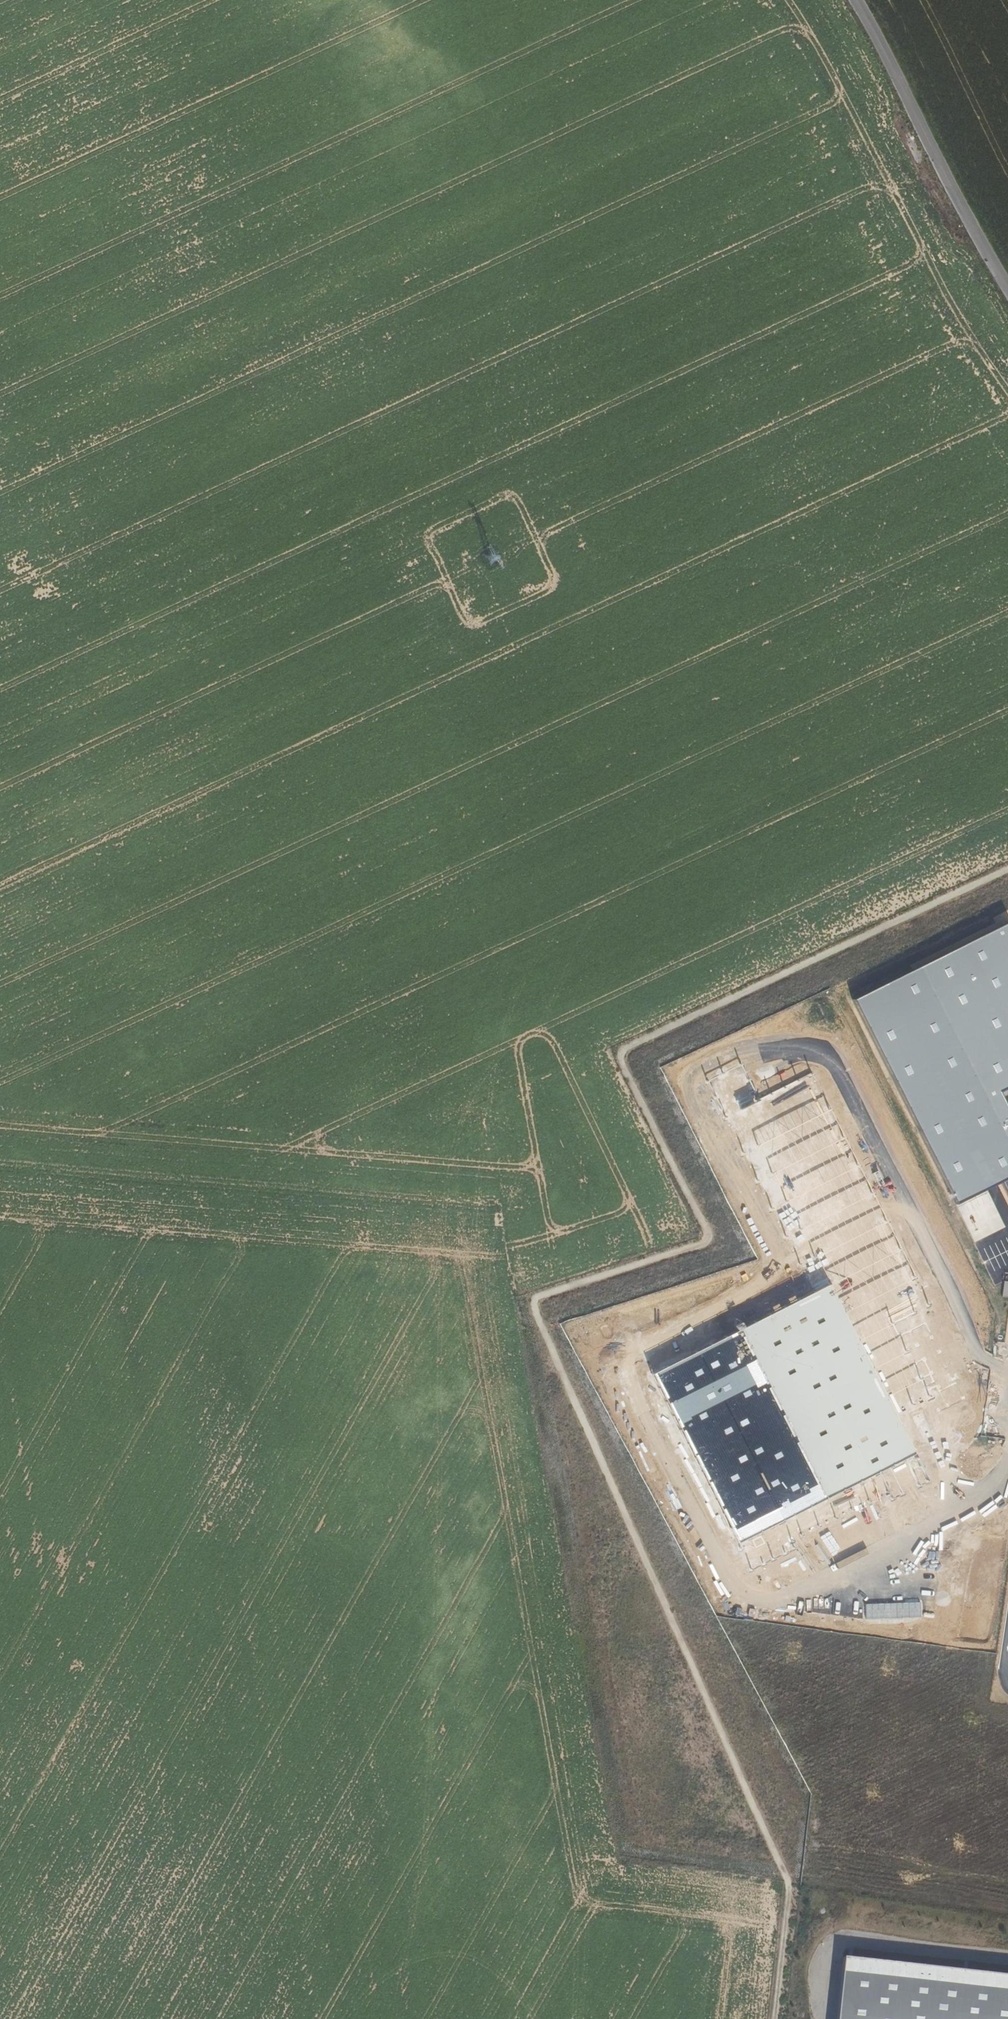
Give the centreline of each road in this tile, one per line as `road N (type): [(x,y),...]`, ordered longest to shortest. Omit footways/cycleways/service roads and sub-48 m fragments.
road 1 (unclassified): [(1007,287),(856,0)]

